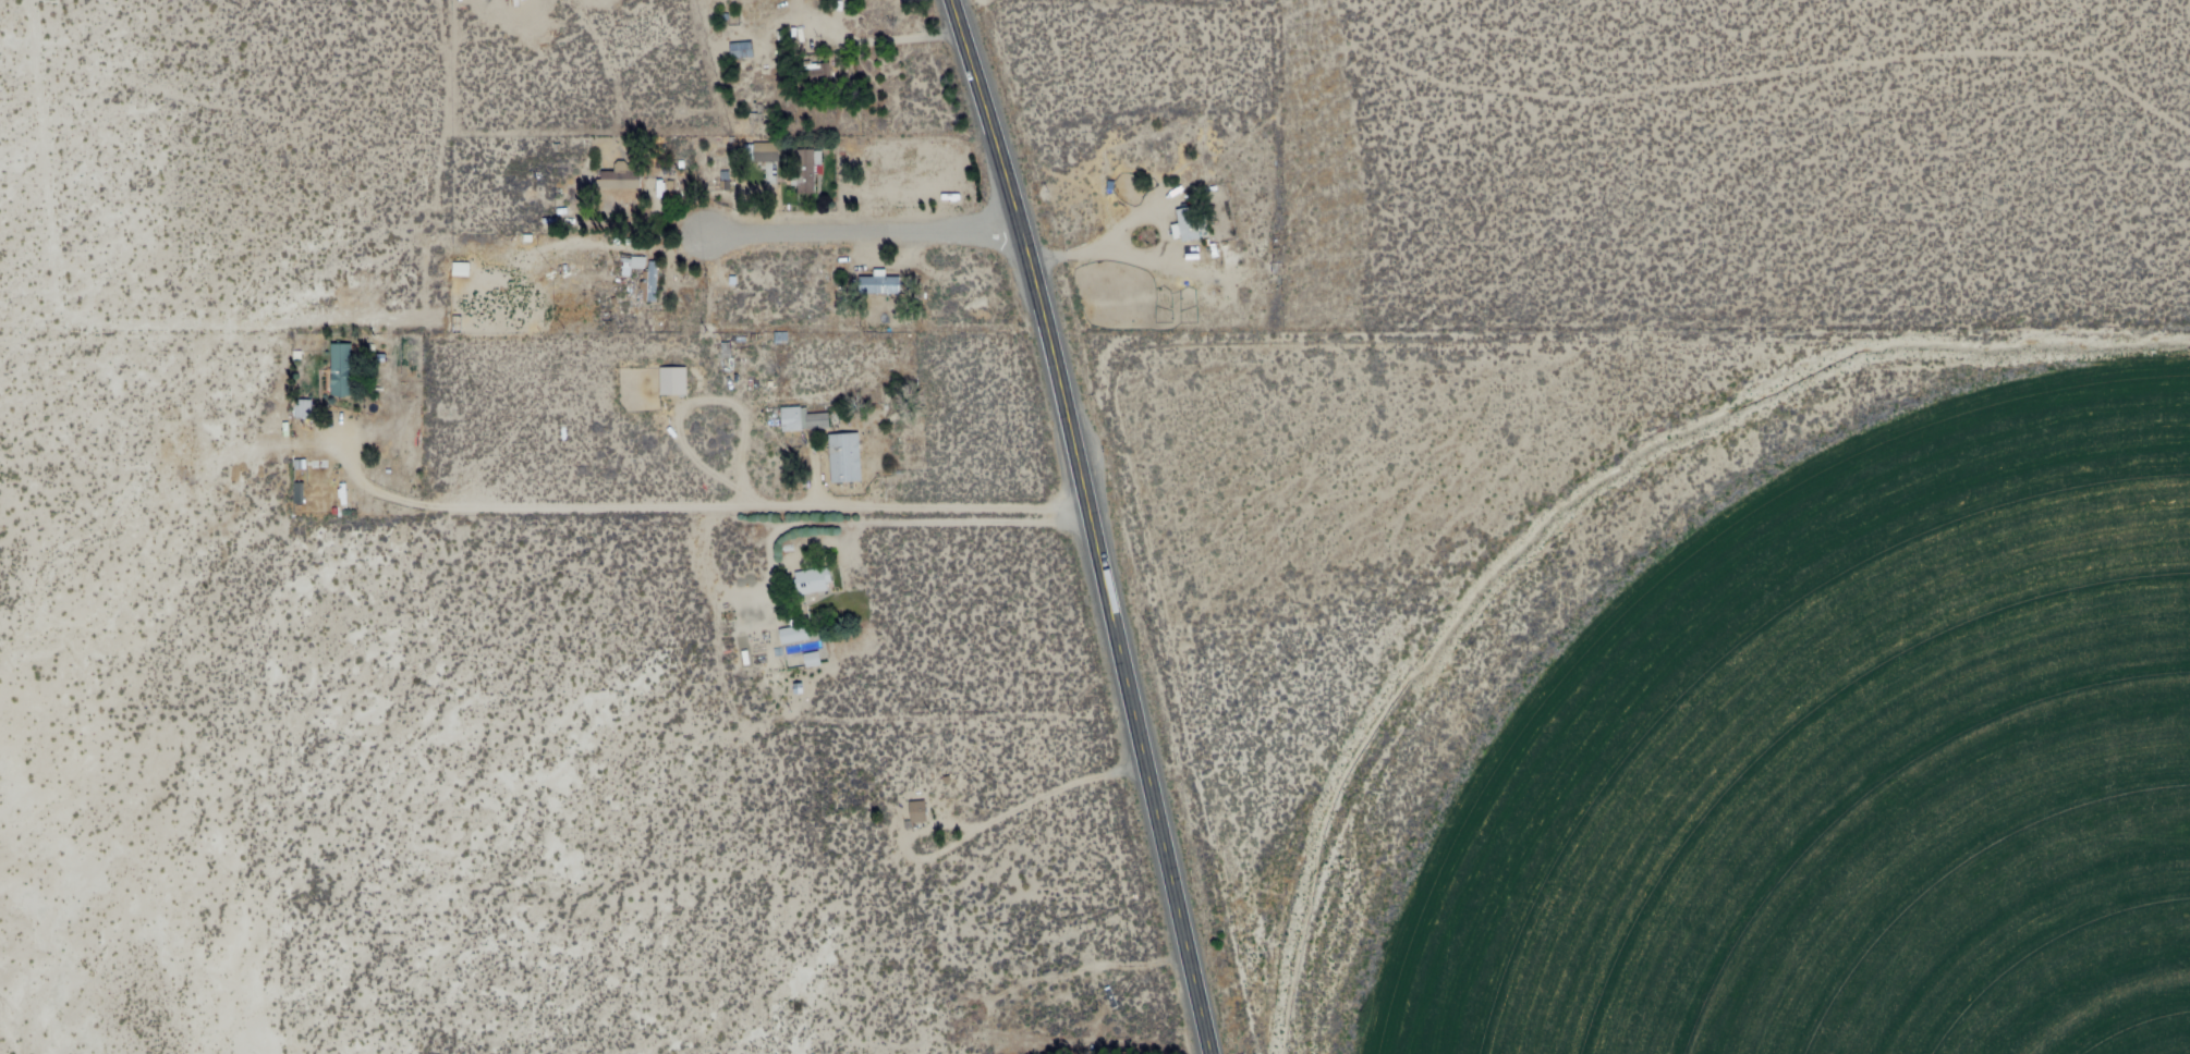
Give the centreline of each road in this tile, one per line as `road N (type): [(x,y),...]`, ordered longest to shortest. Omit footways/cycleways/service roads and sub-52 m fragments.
road 1 (primary): [(952,0),(1050,336),(1213,1053)]
road 2 (residential): [(1020,225),(703,235)]

